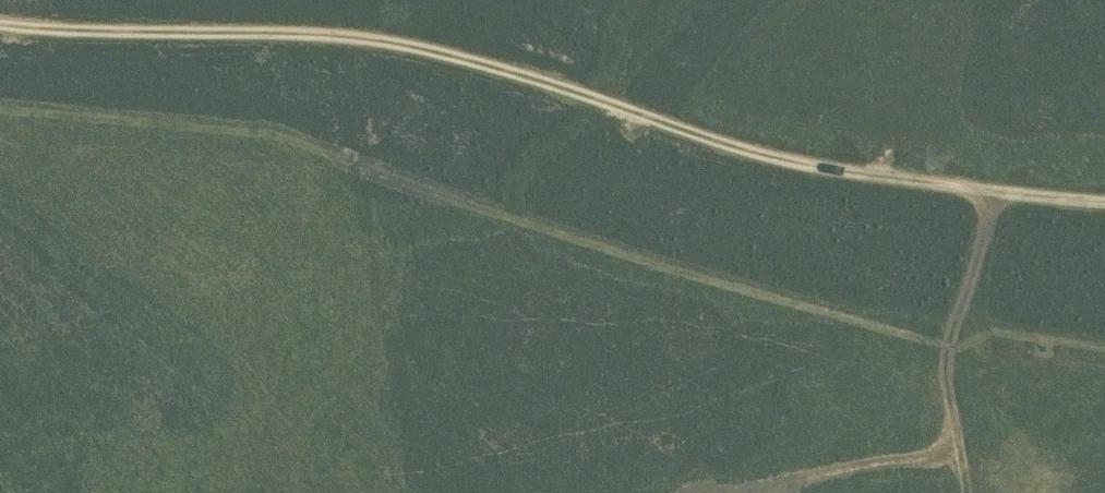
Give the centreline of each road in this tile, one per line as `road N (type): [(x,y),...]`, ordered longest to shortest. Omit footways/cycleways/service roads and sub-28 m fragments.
road 1 (track): [(1104,202),(953,191),(783,163),(519,76),(355,45),(0,29)]

